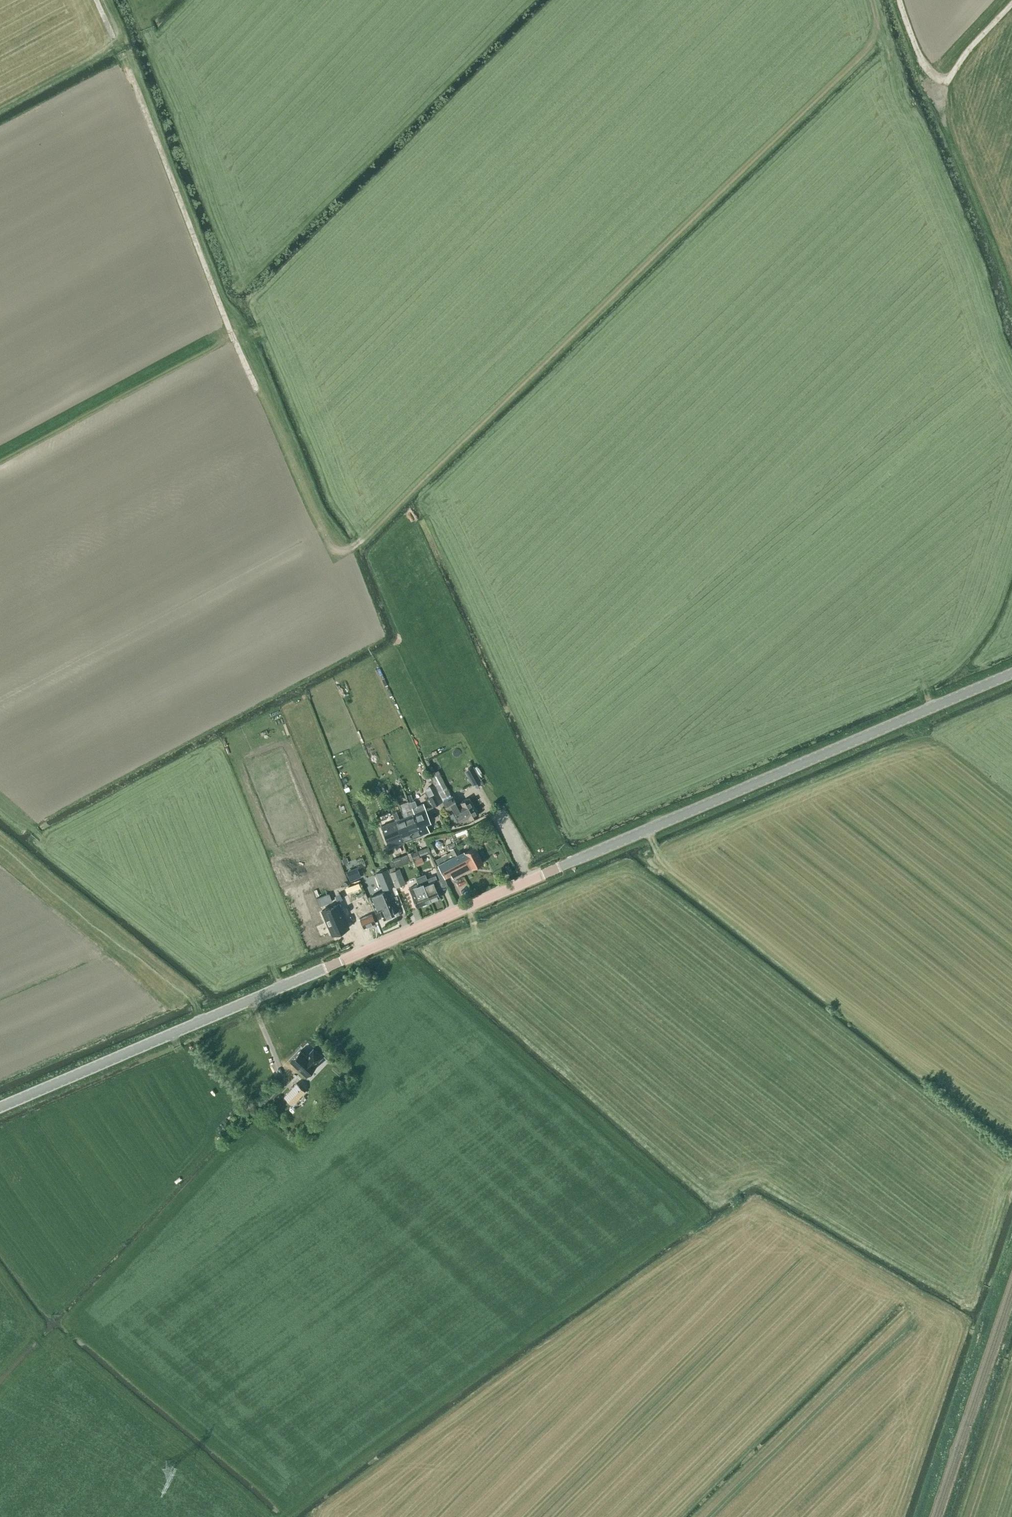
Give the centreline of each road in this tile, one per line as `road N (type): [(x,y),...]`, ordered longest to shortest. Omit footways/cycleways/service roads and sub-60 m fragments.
road 1 (tertiary): [(0,1108),(529,880)]
road 2 (tertiary): [(529,880),(1011,673)]
road 3 (track): [(92,0),(140,100),(255,392)]
road 4 (track): [(1011,7),(944,86),(912,106)]

